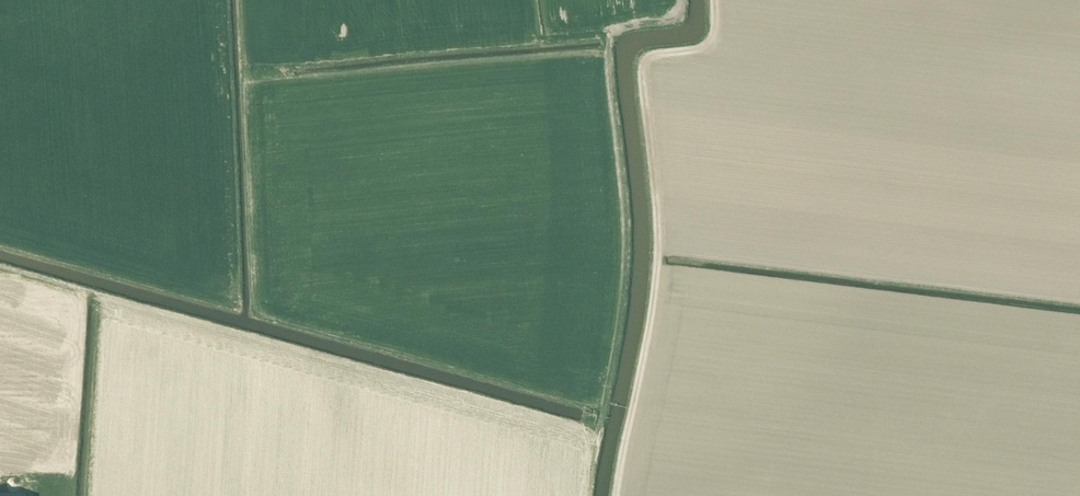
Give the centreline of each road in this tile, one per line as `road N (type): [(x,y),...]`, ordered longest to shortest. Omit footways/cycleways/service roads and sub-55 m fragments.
road 1 (track): [(620,495),(658,264),(645,70),(707,51),(719,29),(718,0)]

